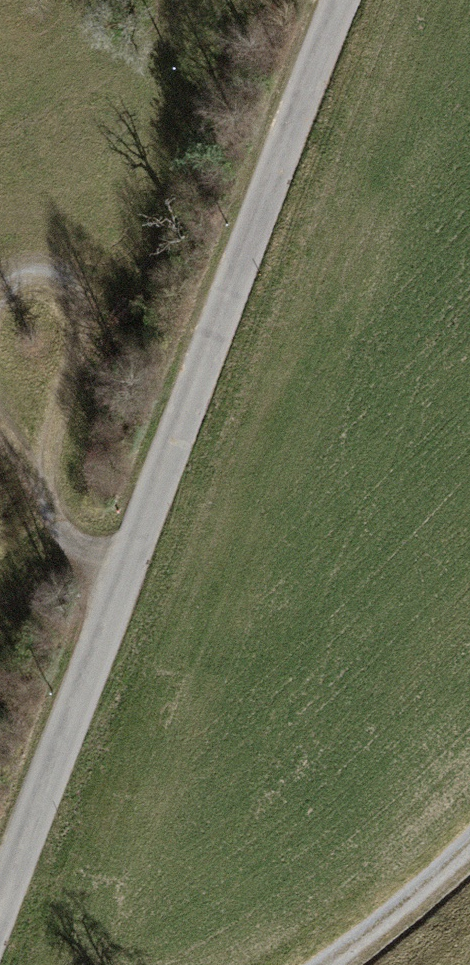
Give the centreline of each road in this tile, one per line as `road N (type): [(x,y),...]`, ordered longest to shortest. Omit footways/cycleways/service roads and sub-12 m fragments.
road 1 (unclassified): [(0,897),(340,0)]
road 2 (track): [(0,290),(22,273),(46,272),(73,287),(82,306),(82,340),(52,438),(47,487)]
road 3 (track): [(119,583),(61,529),(0,424)]
road 4 (track): [(330,964),(469,846)]

